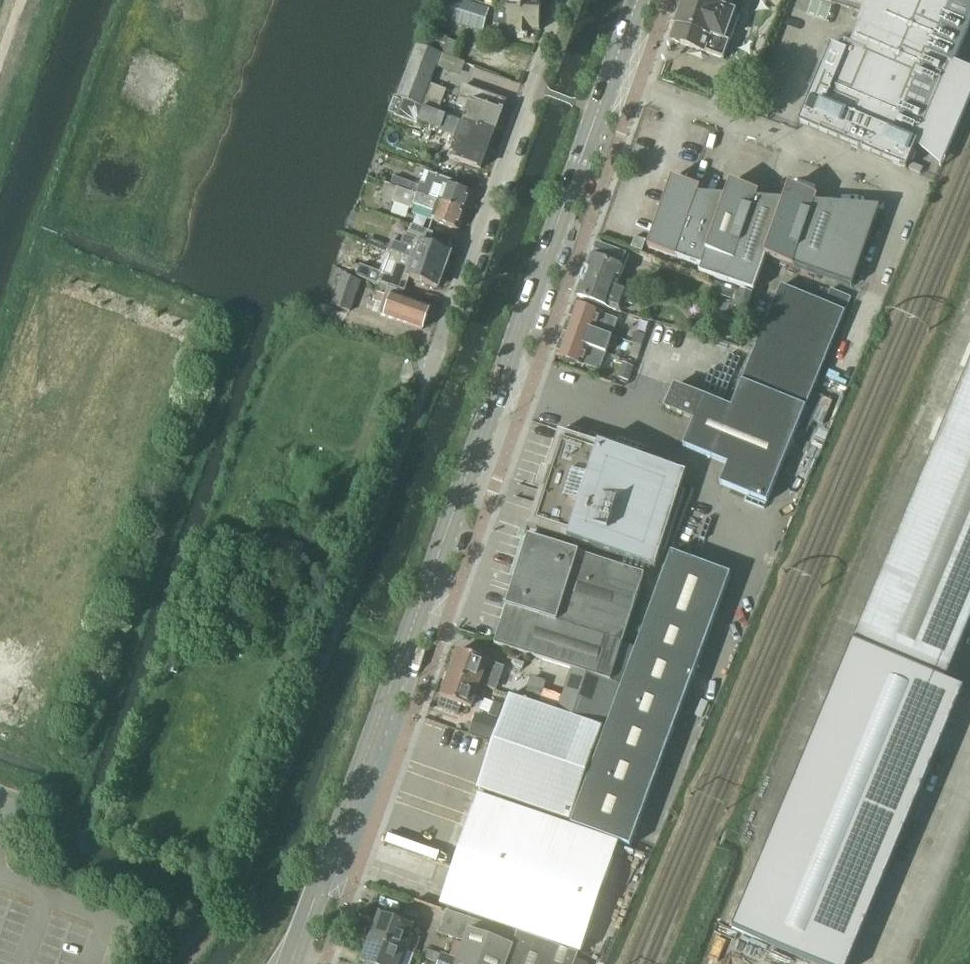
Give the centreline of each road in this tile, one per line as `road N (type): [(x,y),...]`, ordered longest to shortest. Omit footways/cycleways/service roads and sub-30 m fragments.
road 1 (secondary): [(290,963),(637,0)]
road 2 (residential): [(425,386),(562,0)]

